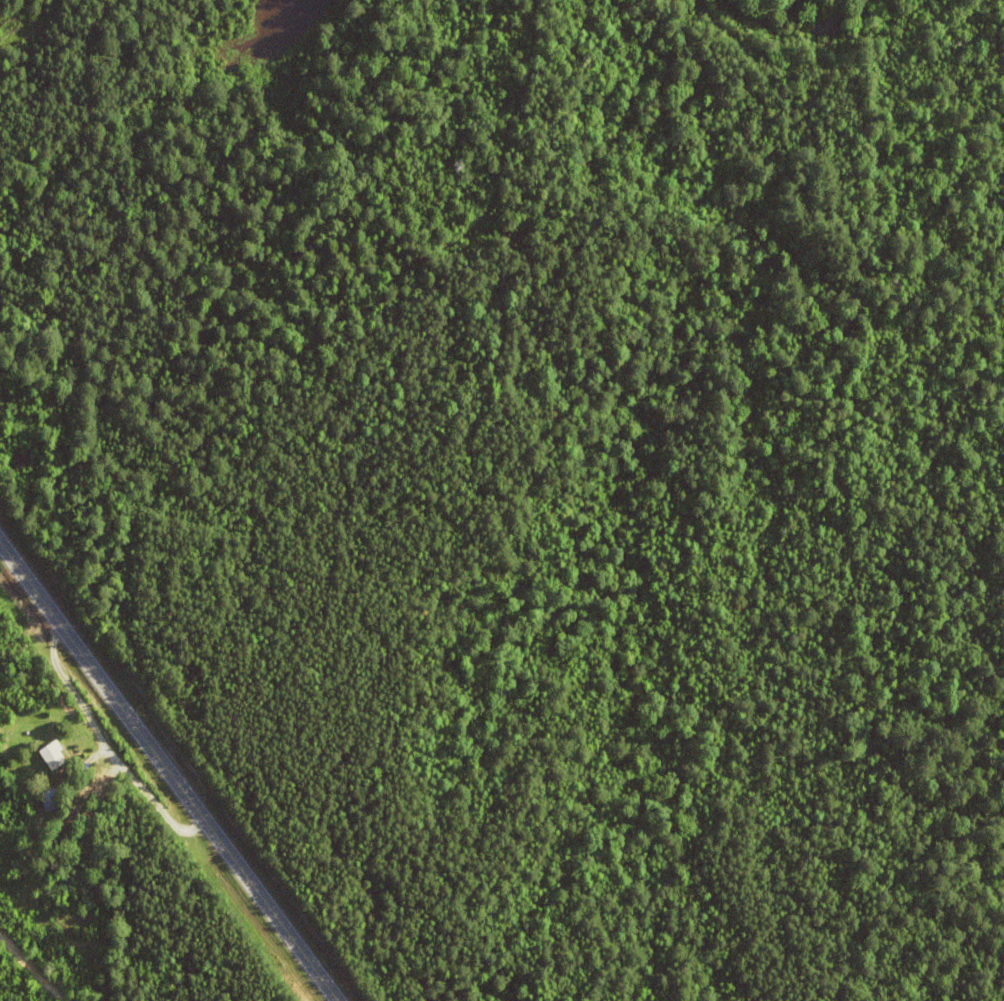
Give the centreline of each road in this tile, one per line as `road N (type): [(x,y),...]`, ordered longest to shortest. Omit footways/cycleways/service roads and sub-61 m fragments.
road 1 (primary): [(336,1000),(0,546)]

